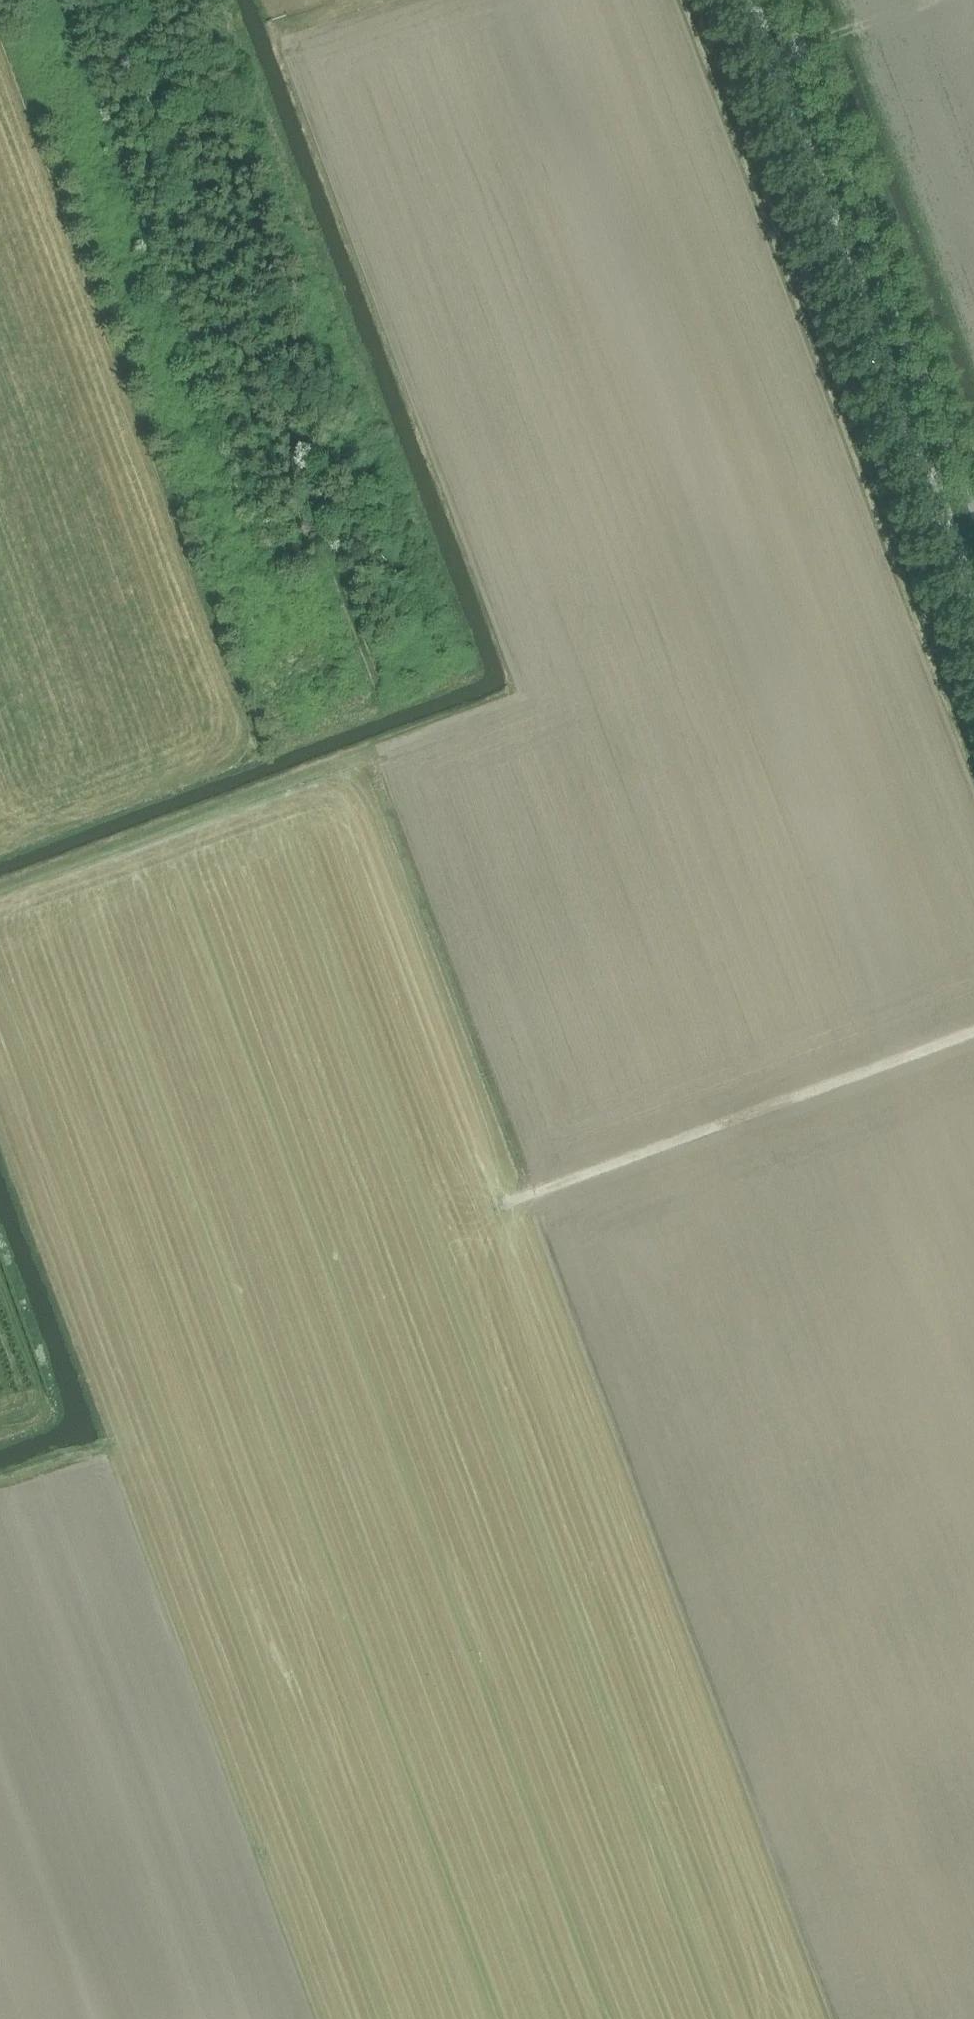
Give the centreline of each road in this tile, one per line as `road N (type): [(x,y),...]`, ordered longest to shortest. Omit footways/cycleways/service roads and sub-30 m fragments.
road 1 (tertiary): [(973,605),(748,0)]
road 2 (track): [(515,1202),(973,1031)]

